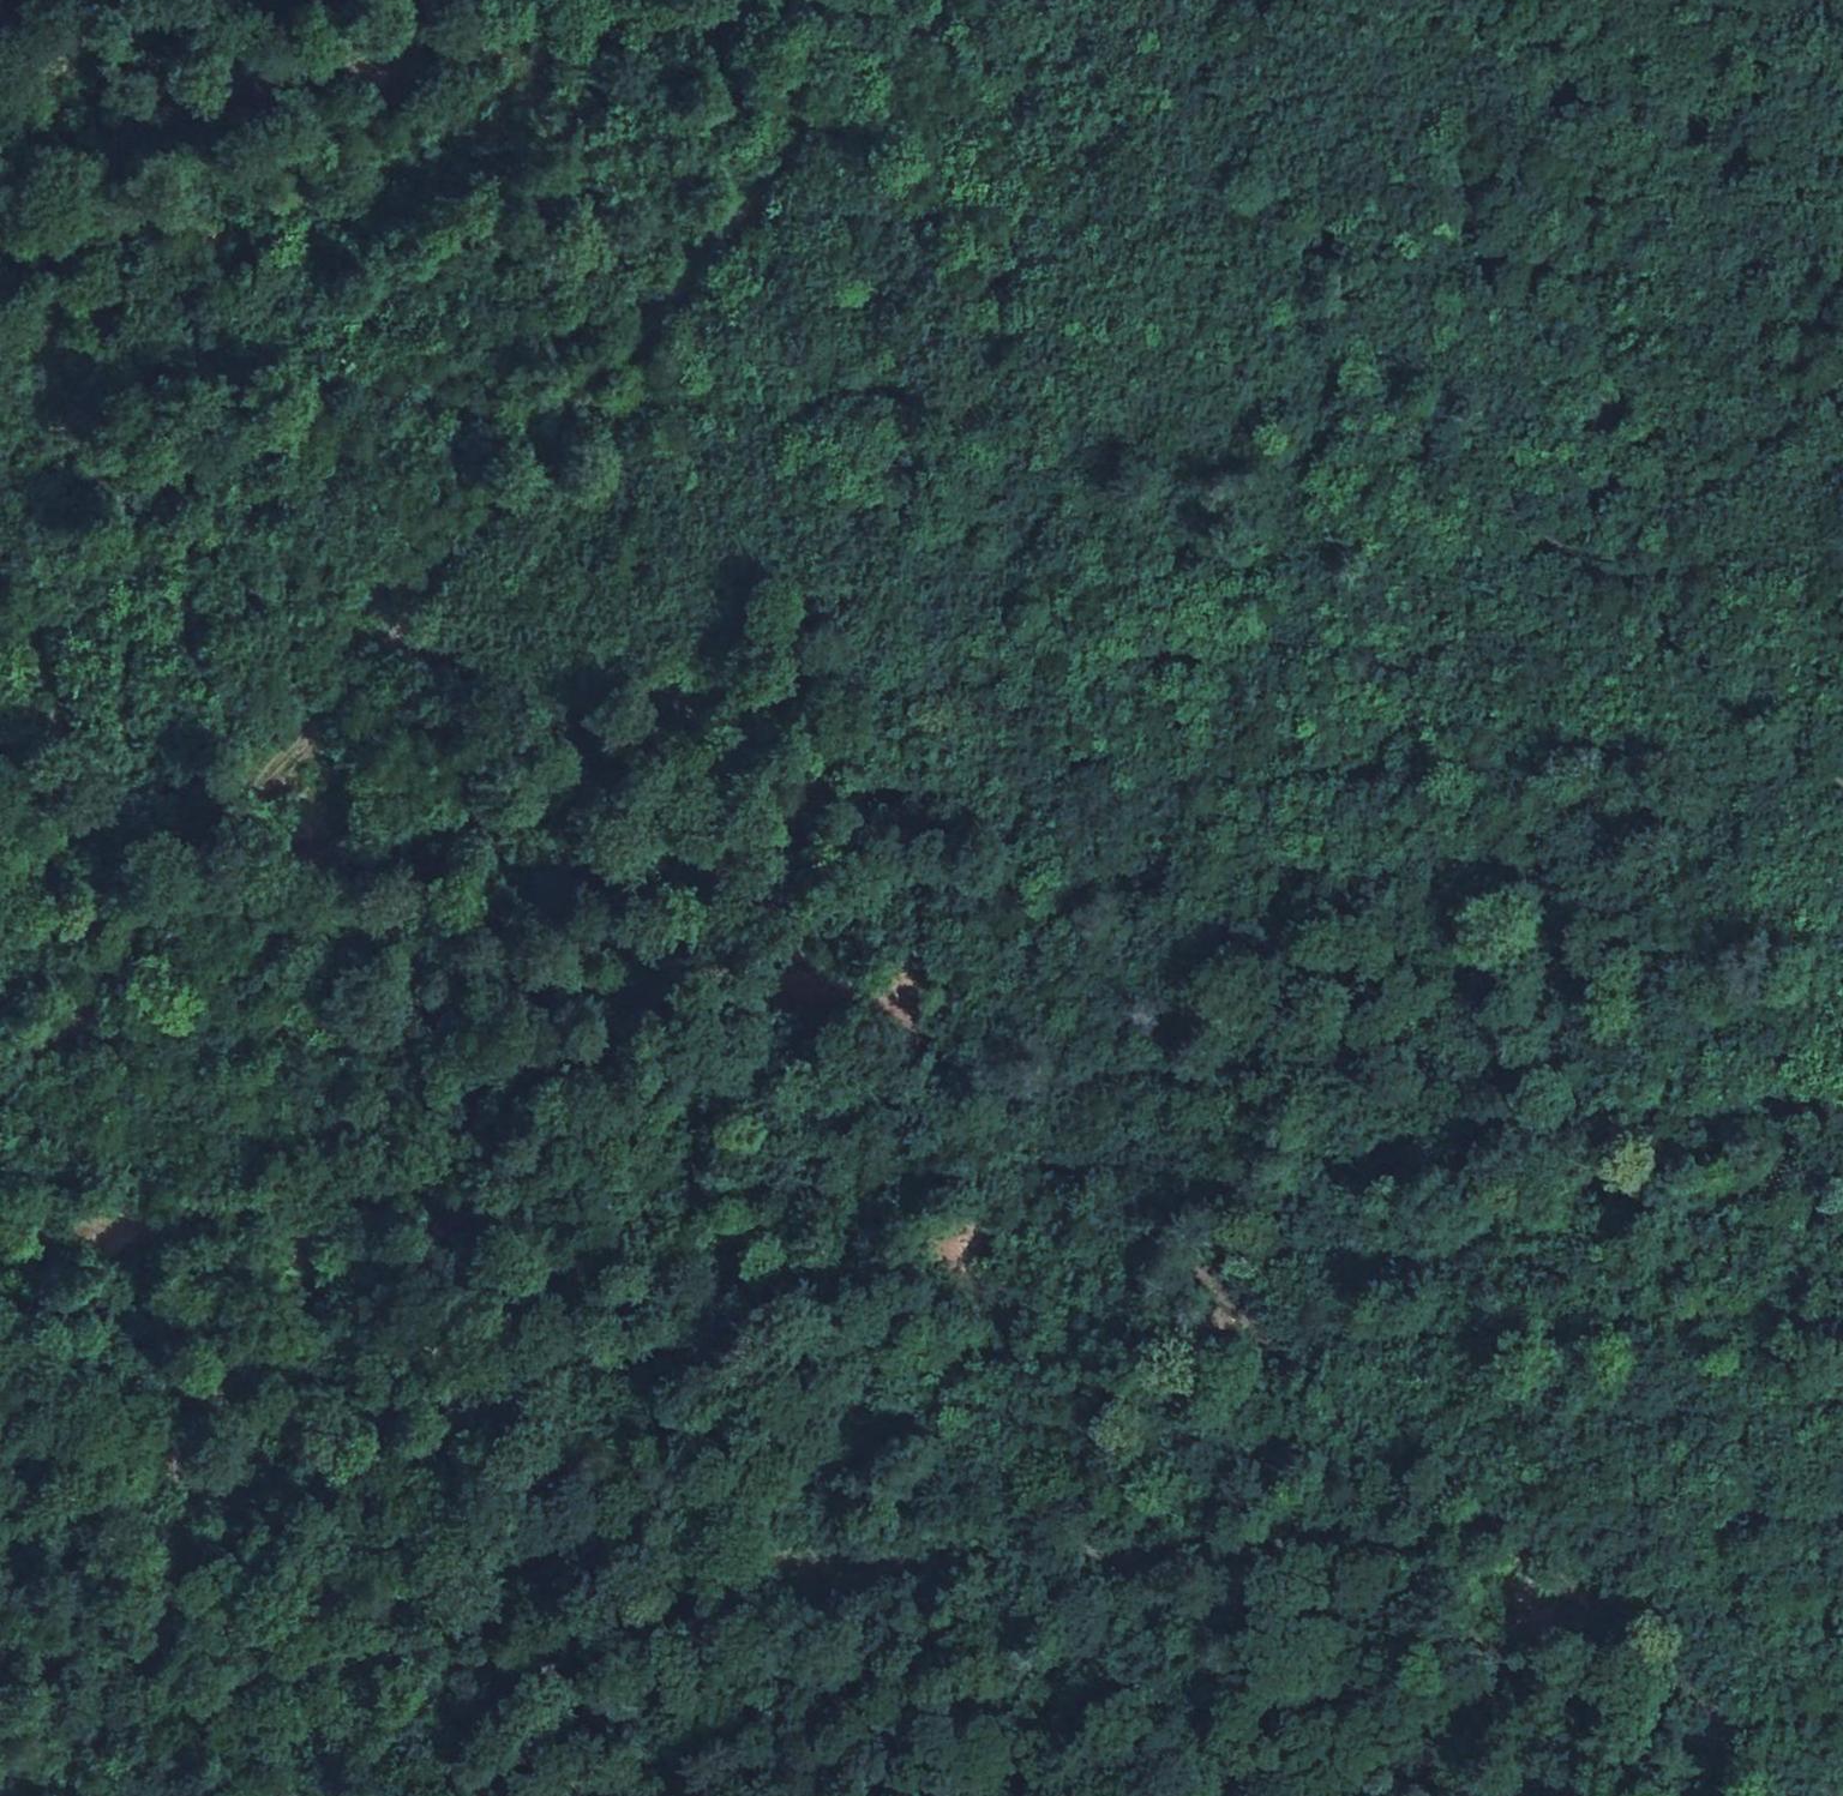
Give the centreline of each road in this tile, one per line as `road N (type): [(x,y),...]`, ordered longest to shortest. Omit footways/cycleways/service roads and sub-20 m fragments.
road 1 (track): [(925,0),(0,1090)]

